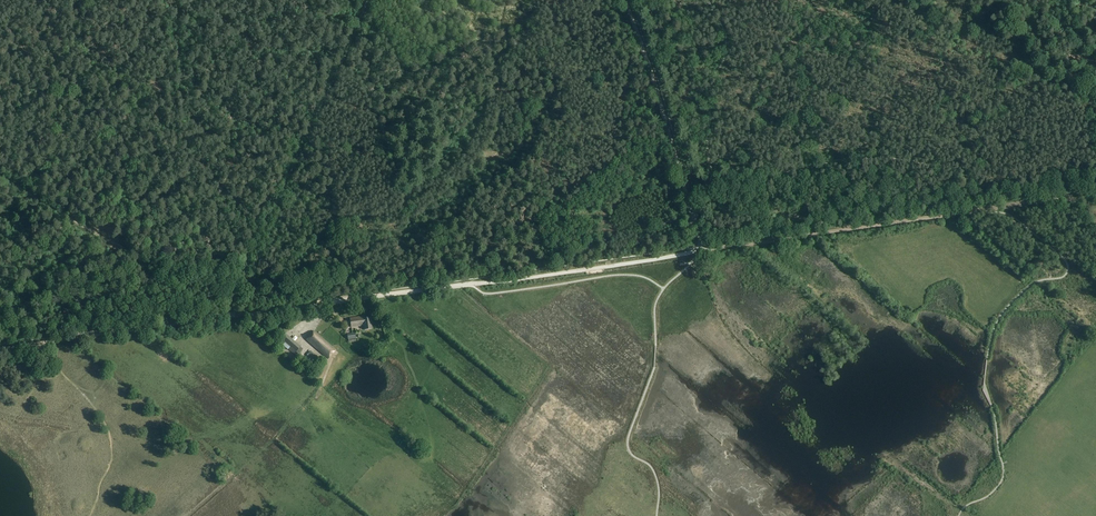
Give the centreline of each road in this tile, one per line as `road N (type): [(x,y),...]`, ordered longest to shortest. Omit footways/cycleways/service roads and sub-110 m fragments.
road 1 (track): [(702,251),(1095,195)]
road 2 (track): [(320,304),(702,251)]
road 3 (track): [(228,307),(0,177)]
road 4 (track): [(38,344),(234,316)]

